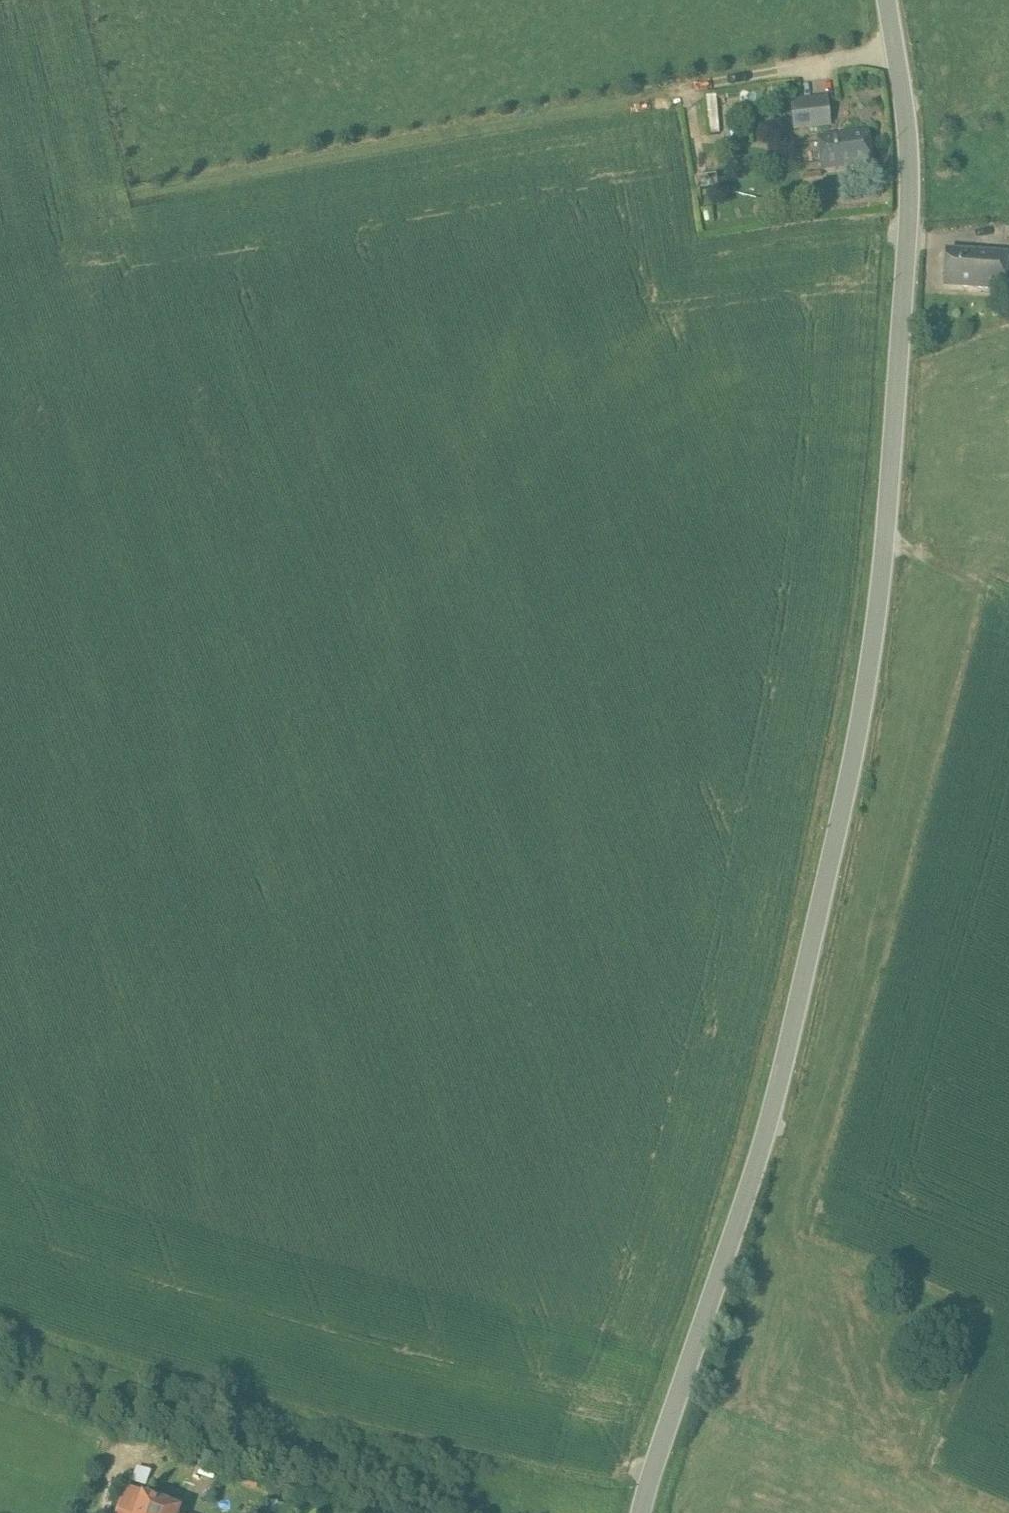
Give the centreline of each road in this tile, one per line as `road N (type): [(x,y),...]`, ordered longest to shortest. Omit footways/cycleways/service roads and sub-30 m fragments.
road 1 (unclassified): [(645,1512),(757,1173),(870,679),(908,322),(906,128),(891,0)]

